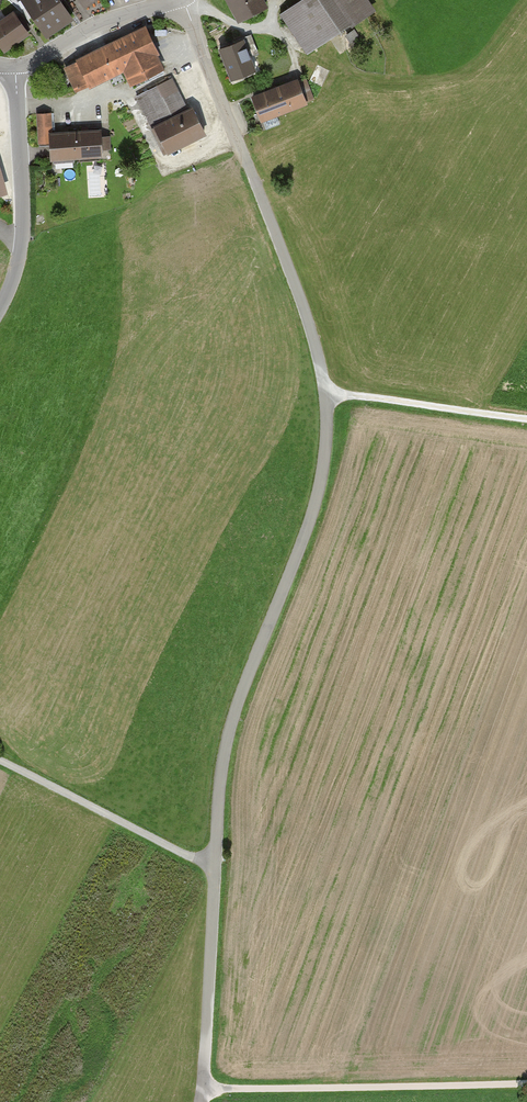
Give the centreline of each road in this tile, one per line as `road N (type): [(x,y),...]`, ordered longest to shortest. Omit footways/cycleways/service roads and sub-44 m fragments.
road 1 (unclassified): [(184,0),(307,315),(325,396),(315,501),(222,763),(199,1101)]
road 2 (track): [(202,1089),(526,1083)]
road 3 (unclassified): [(16,66),(22,242),(0,307)]
road 4 (track): [(0,758),(192,858),(215,860)]
road 5 (track): [(325,396),(526,420)]
road 6 (unclassified): [(182,0),(110,19),(16,66)]

